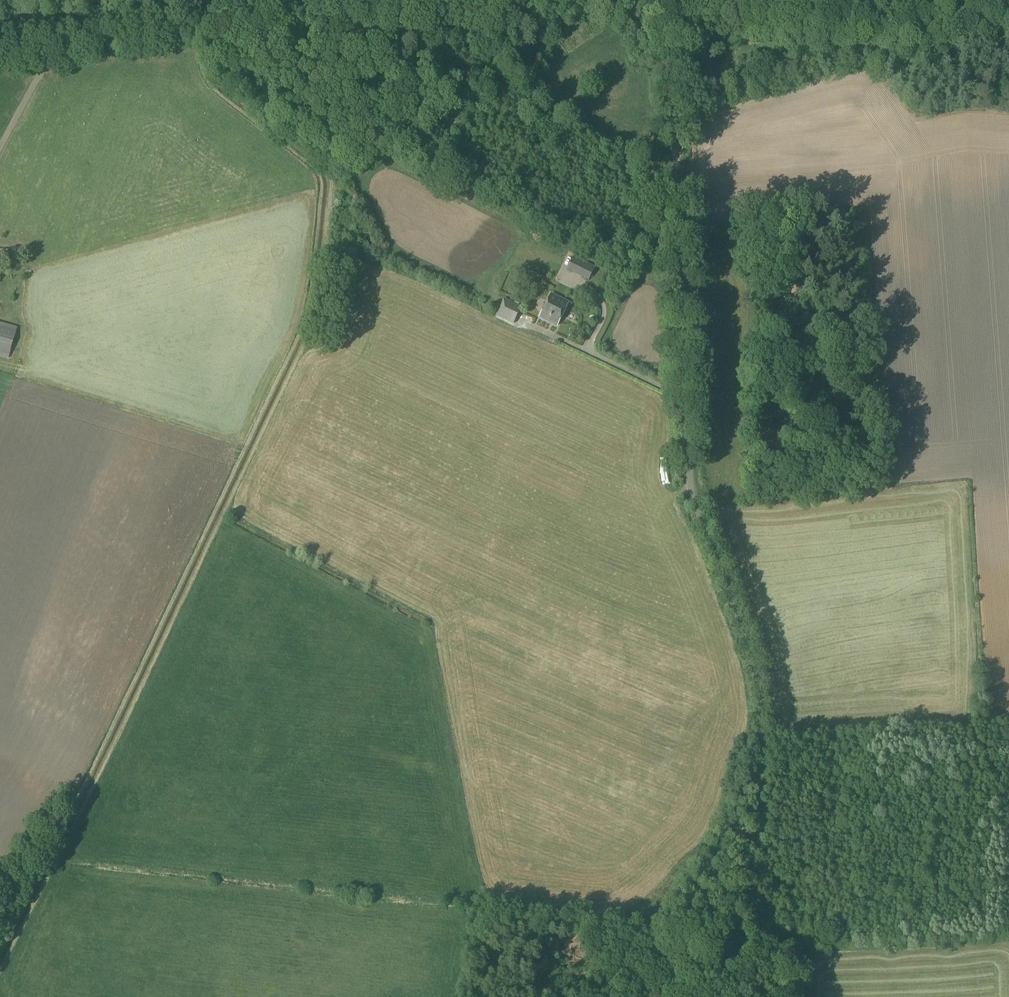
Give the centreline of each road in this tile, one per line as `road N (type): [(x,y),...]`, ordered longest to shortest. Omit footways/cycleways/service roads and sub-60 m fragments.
road 1 (unclassified): [(720,996),(746,912),(763,803),(759,702),(691,490),(666,98),(648,47),(603,0)]
road 2 (unclassified): [(464,0),(0,59)]

